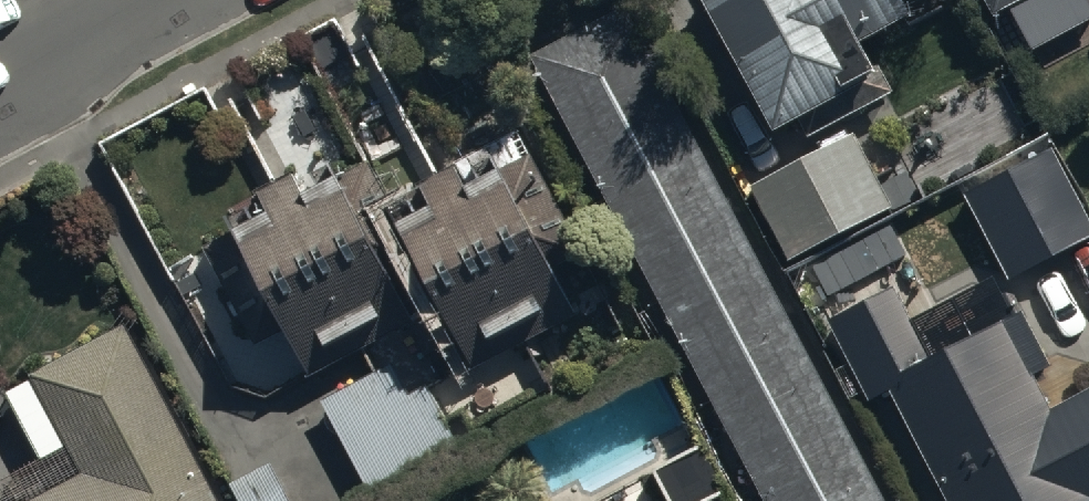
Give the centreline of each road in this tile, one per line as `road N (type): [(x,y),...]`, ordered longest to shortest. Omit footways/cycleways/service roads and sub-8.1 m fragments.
road 1 (residential): [(0,99),(186,0)]

